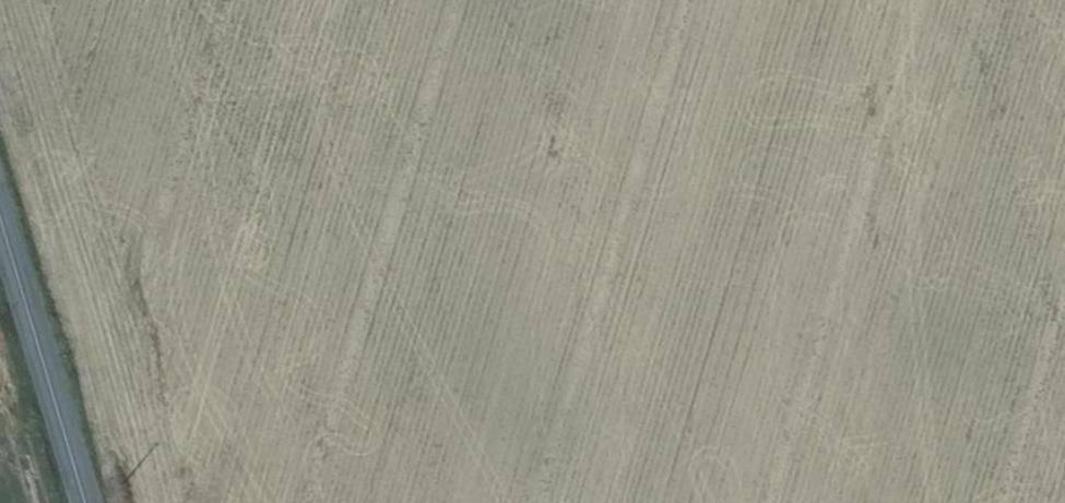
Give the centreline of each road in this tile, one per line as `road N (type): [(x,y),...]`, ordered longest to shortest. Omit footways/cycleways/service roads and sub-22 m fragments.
road 1 (tertiary): [(80,502),(0,234)]

